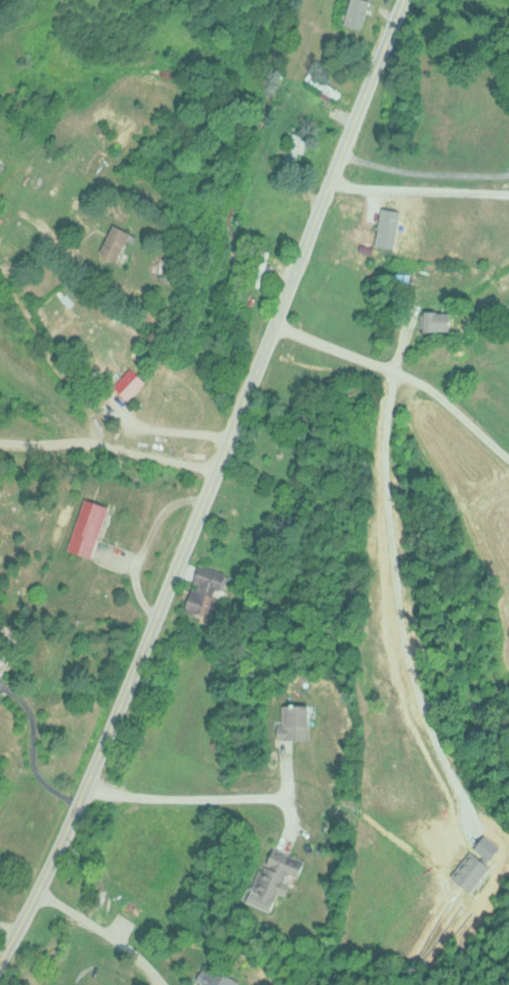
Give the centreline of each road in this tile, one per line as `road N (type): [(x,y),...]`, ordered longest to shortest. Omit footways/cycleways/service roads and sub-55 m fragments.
road 1 (residential): [(0,954),(69,820),(403,0)]
road 2 (track): [(0,274),(102,444)]

